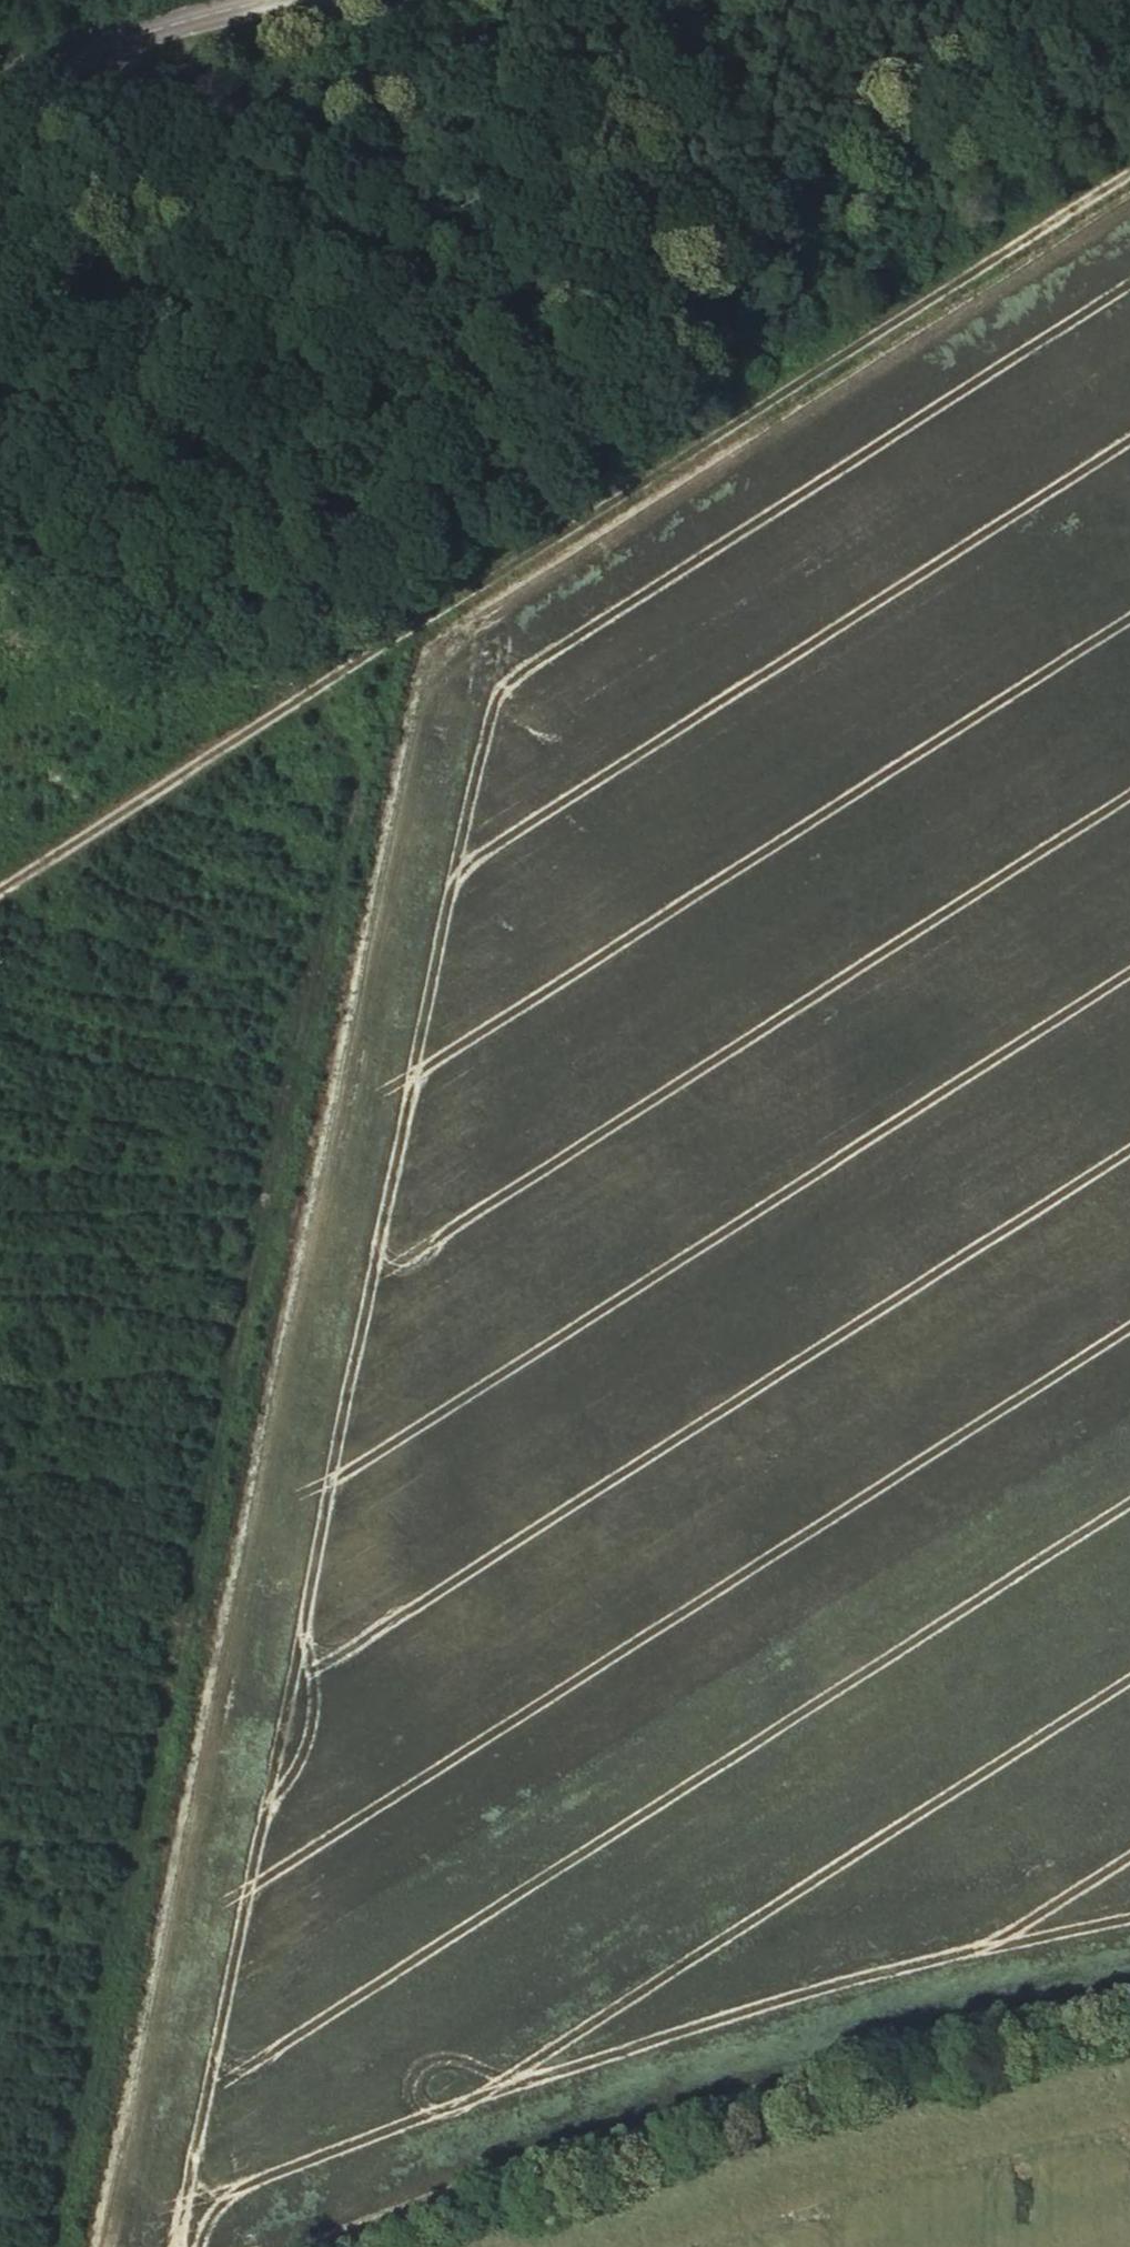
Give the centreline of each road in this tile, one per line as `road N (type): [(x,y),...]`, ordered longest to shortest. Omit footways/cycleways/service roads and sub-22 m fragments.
road 1 (track): [(1129,158),(0,888)]
road 2 (tertiary): [(251,0),(93,38),(0,75)]

